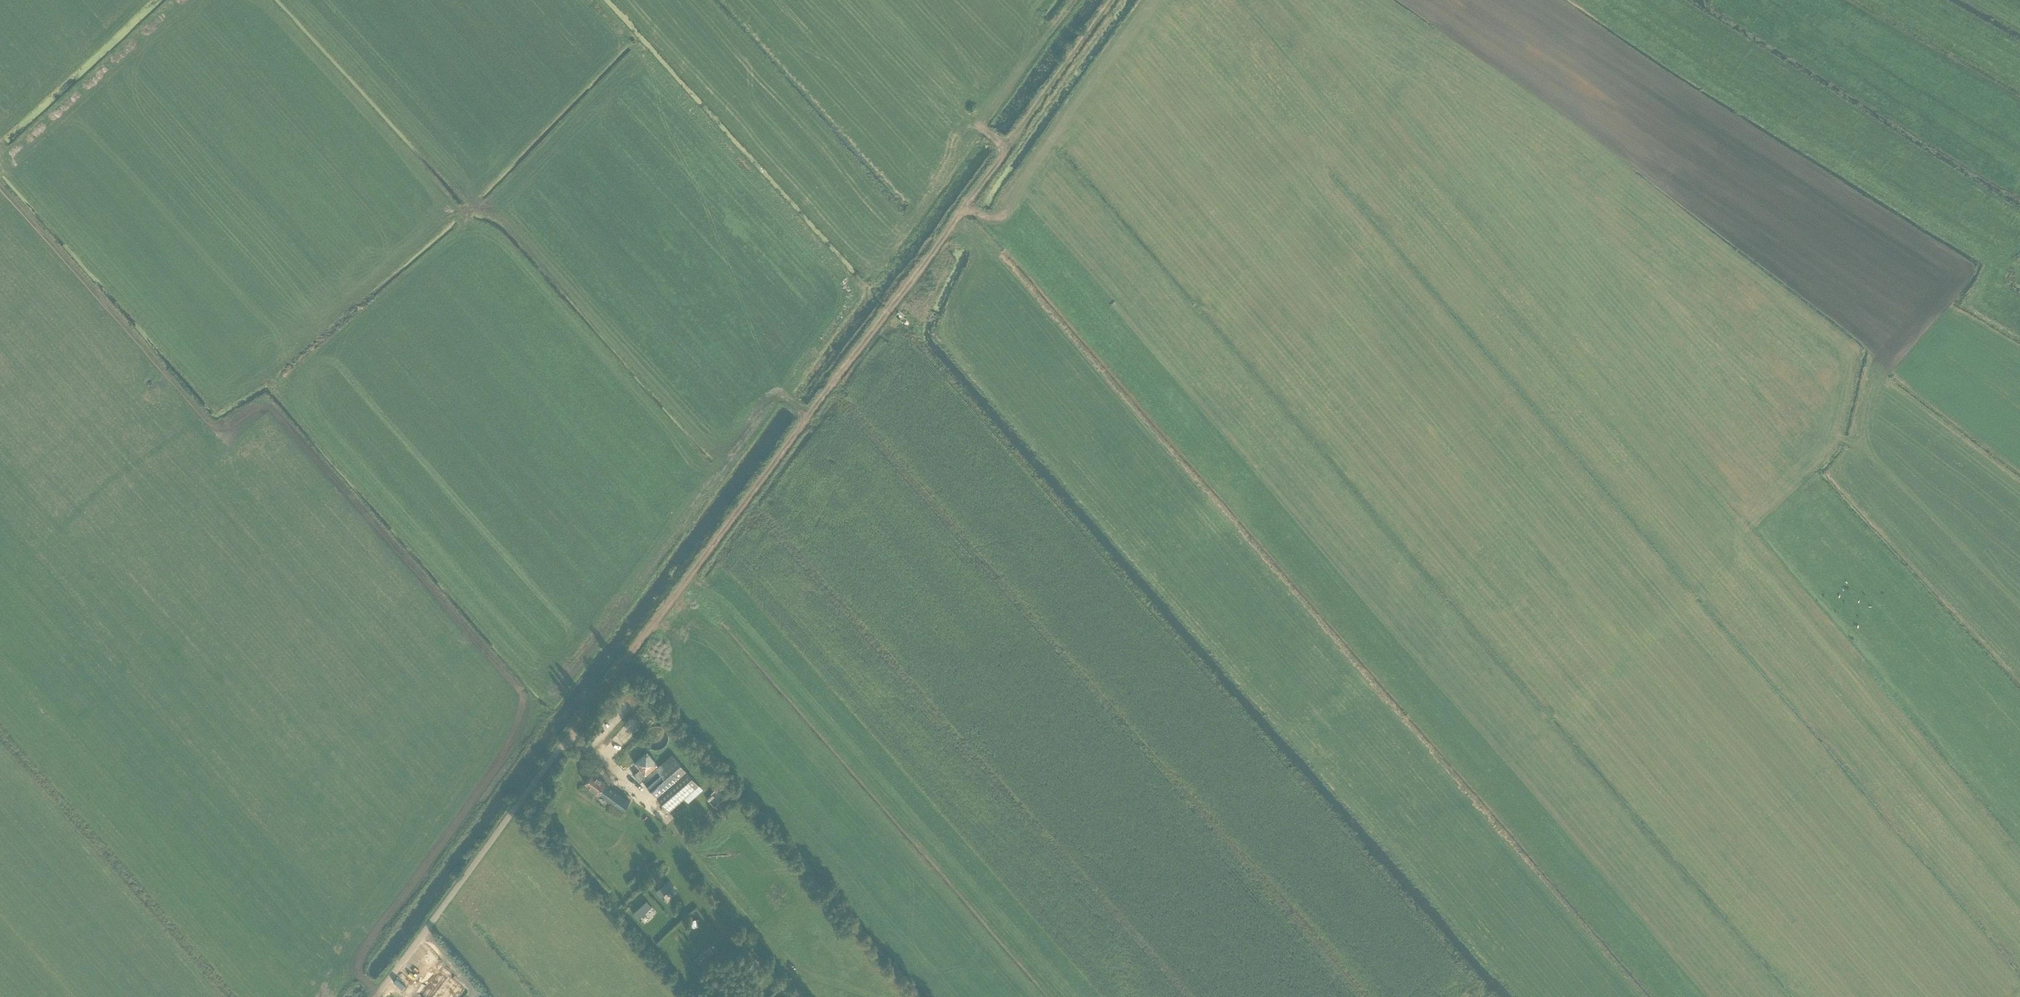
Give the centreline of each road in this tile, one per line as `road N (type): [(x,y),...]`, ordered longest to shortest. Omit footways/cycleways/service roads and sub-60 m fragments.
road 1 (unclassified): [(808,415),(375,996)]
road 2 (track): [(817,996),(666,819)]

